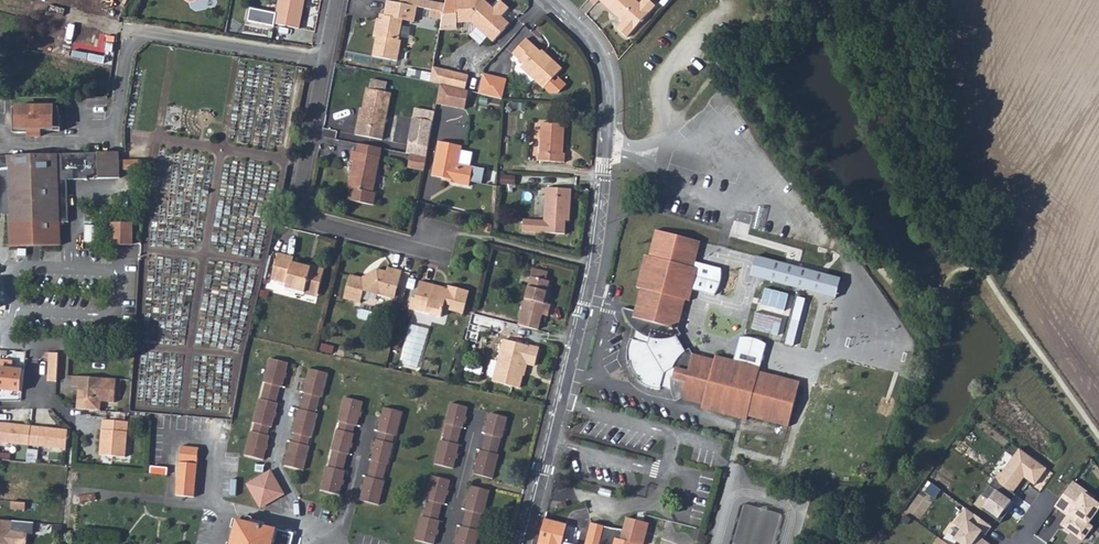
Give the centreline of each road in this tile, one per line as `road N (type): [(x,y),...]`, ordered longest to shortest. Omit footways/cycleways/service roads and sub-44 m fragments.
road 1 (residential): [(437,239),(413,248),(325,224),(305,210),(305,156),(339,0)]
road 2 (residential): [(581,313),(600,204),(607,83),(594,47),(546,0)]
road 3 (residential): [(525,543),(581,313)]
road 4 (track): [(779,0),(674,120)]

